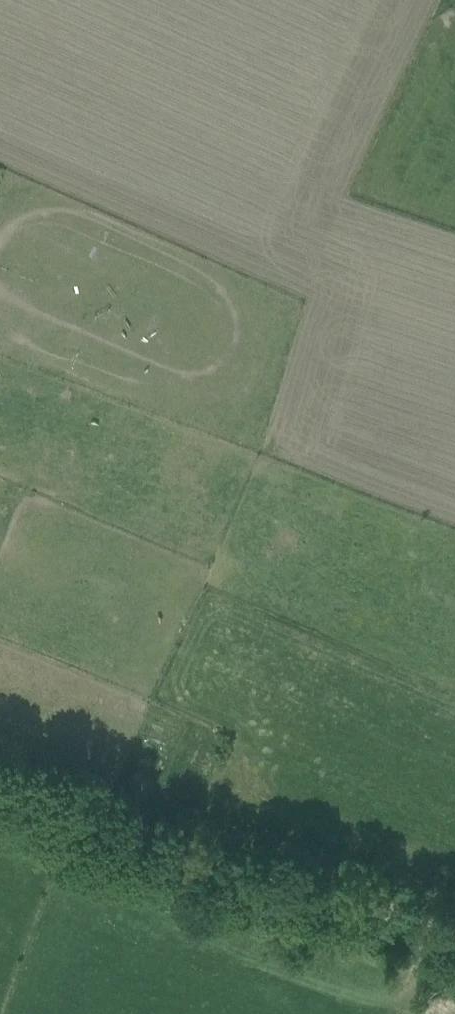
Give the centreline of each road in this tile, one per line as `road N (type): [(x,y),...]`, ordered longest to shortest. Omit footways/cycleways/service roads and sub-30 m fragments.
road 1 (track): [(0,774),(454,931)]

